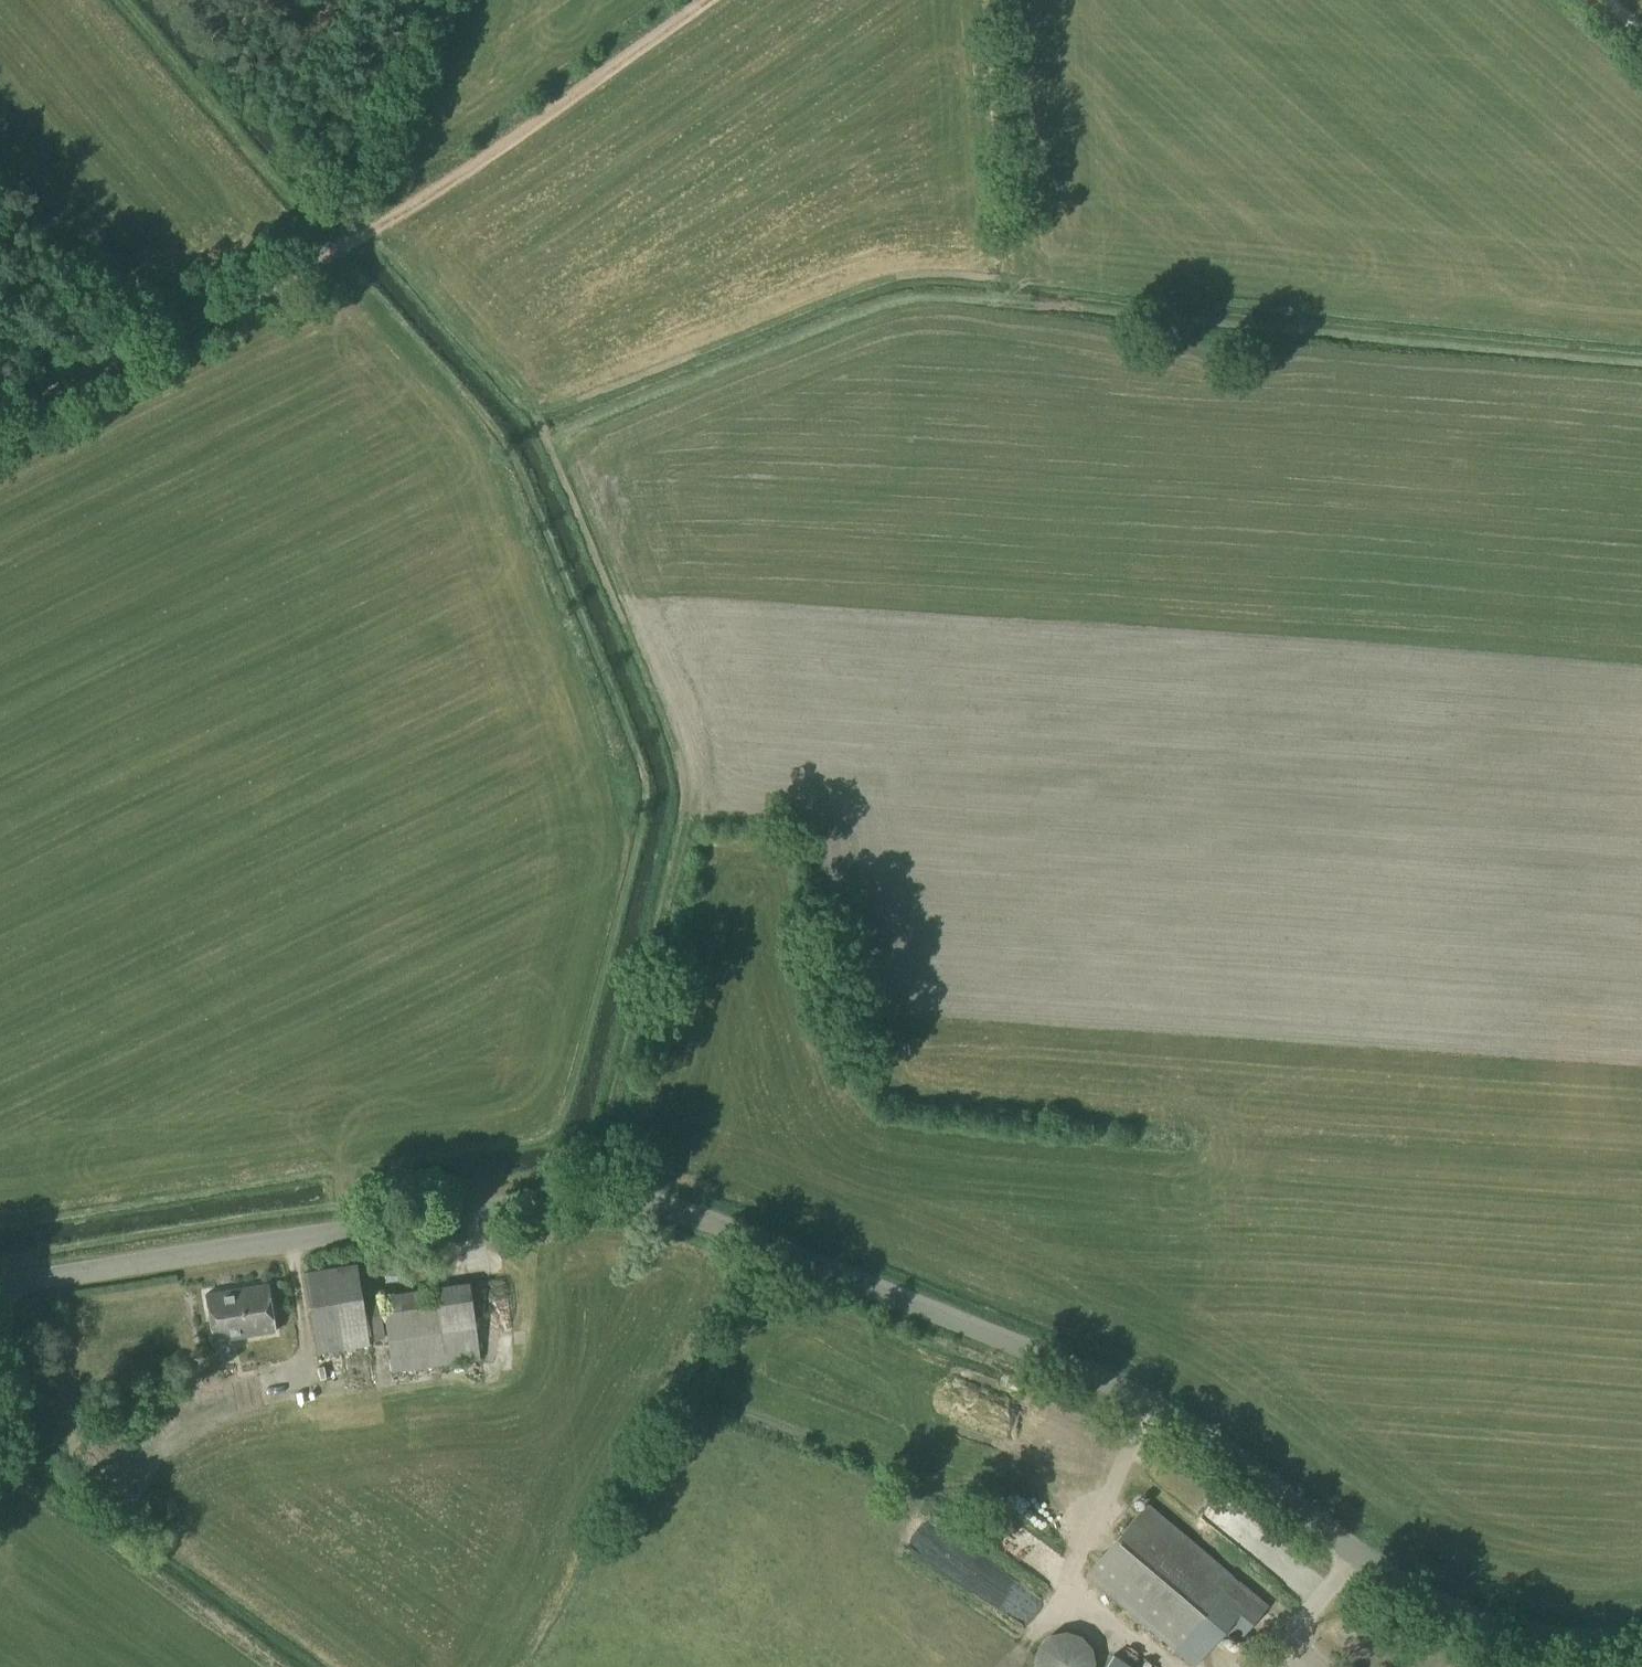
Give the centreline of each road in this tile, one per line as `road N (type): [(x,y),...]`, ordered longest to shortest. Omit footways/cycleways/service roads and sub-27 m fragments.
road 1 (unclassified): [(0,1285),(552,1202),(637,1206),(1159,1407),(1375,1572),(1462,1617),(1565,1643),(1641,1645)]
road 2 (track): [(713,0),(342,252),(0,417)]
road 3 (track): [(116,0),(327,259)]

